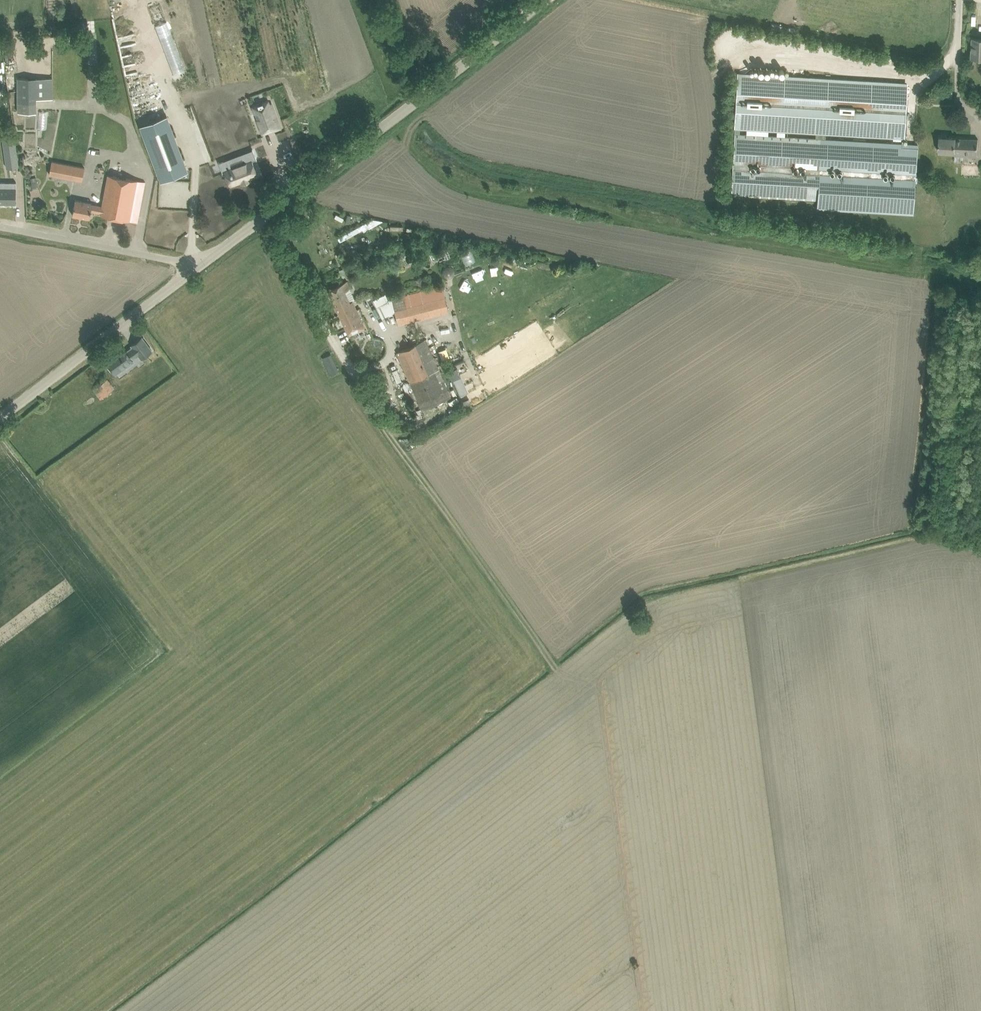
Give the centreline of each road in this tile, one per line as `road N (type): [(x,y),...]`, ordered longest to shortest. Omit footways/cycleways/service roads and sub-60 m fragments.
road 1 (track): [(260,220),(384,428),(552,663)]
road 2 (unclassified): [(201,265),(544,0)]
road 3 (unclassified): [(0,417),(201,265)]
road 4 (unclassified): [(0,226),(201,265)]

